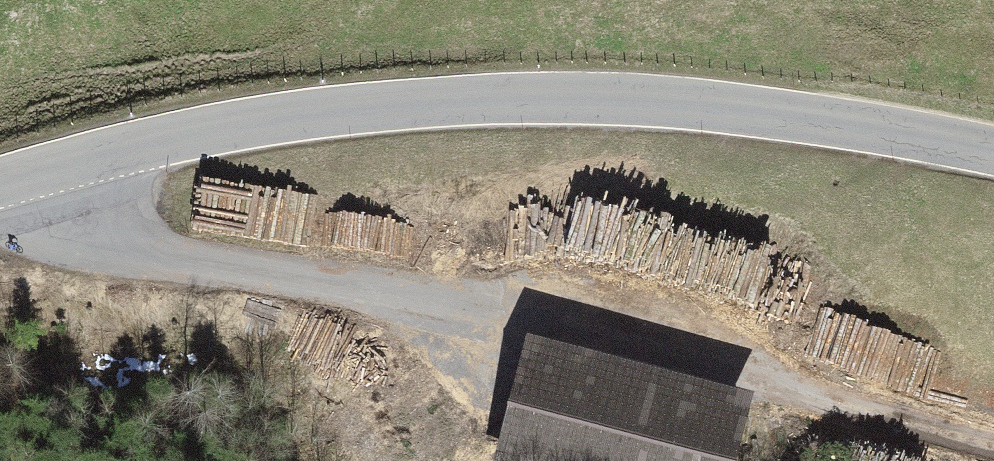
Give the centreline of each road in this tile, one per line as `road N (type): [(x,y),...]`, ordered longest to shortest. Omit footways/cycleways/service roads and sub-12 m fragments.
road 1 (tertiary): [(0,182),(171,139),(450,100),(688,103),(993,149)]
road 2 (track): [(52,167),(189,268),(699,361),(993,442)]

